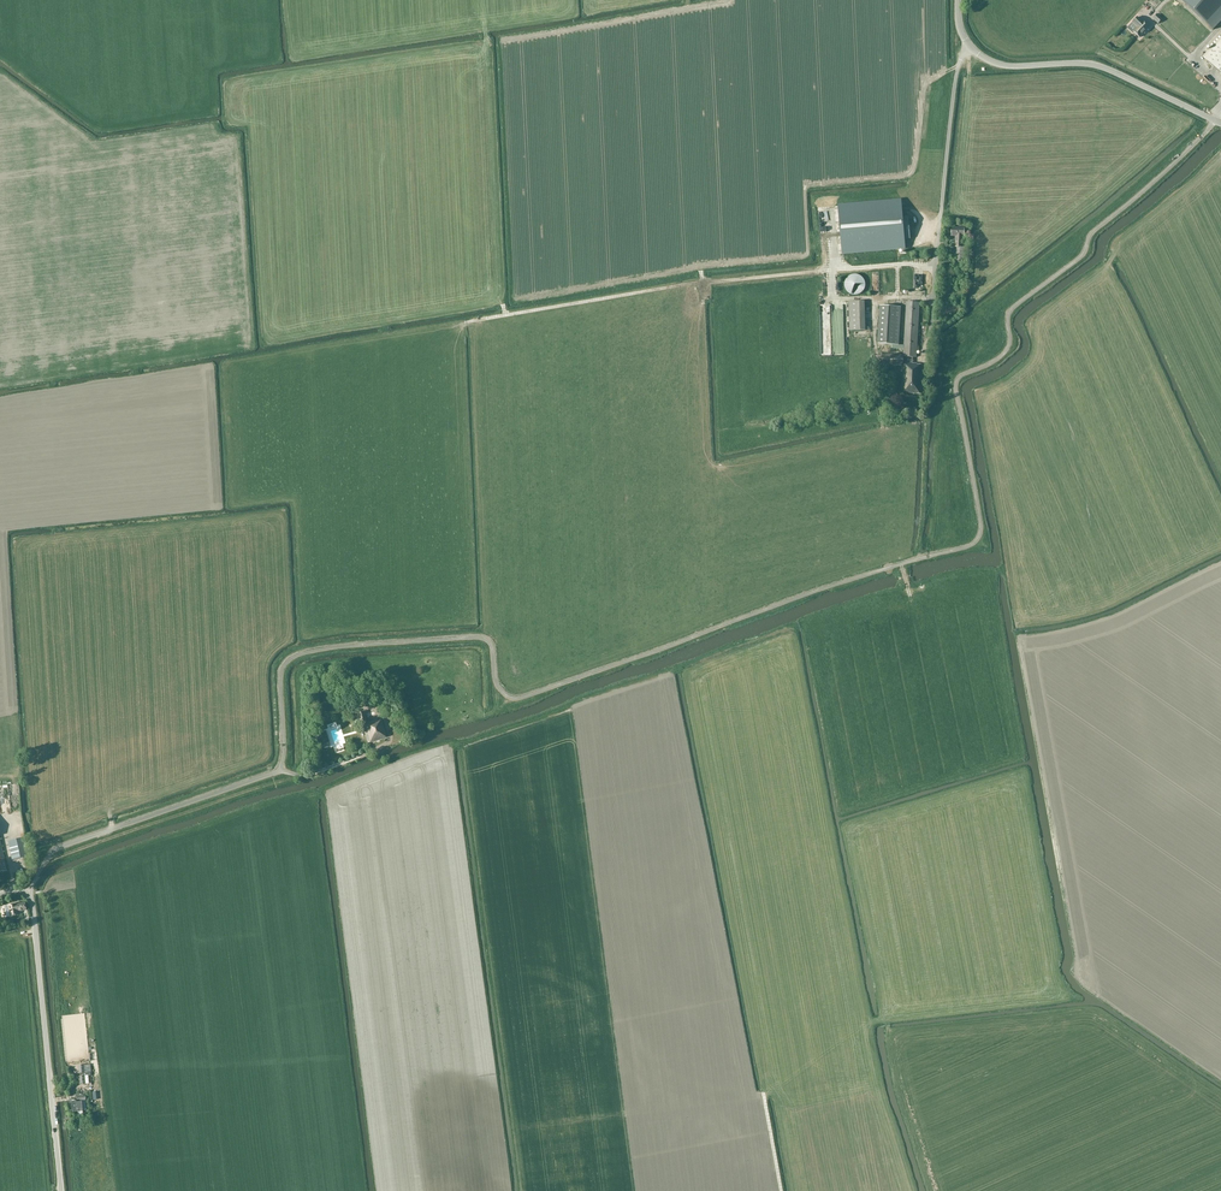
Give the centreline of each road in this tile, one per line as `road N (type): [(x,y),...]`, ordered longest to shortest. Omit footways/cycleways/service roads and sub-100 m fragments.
road 1 (tertiary): [(1220,124),(1106,68),(1015,69),(985,60),(964,39),(959,0)]
road 2 (unclassified): [(29,895),(56,851),(269,775),(284,746)]
road 3 (unclassified): [(63,1190),(29,895)]
road 4 (track): [(139,367),(0,388)]

